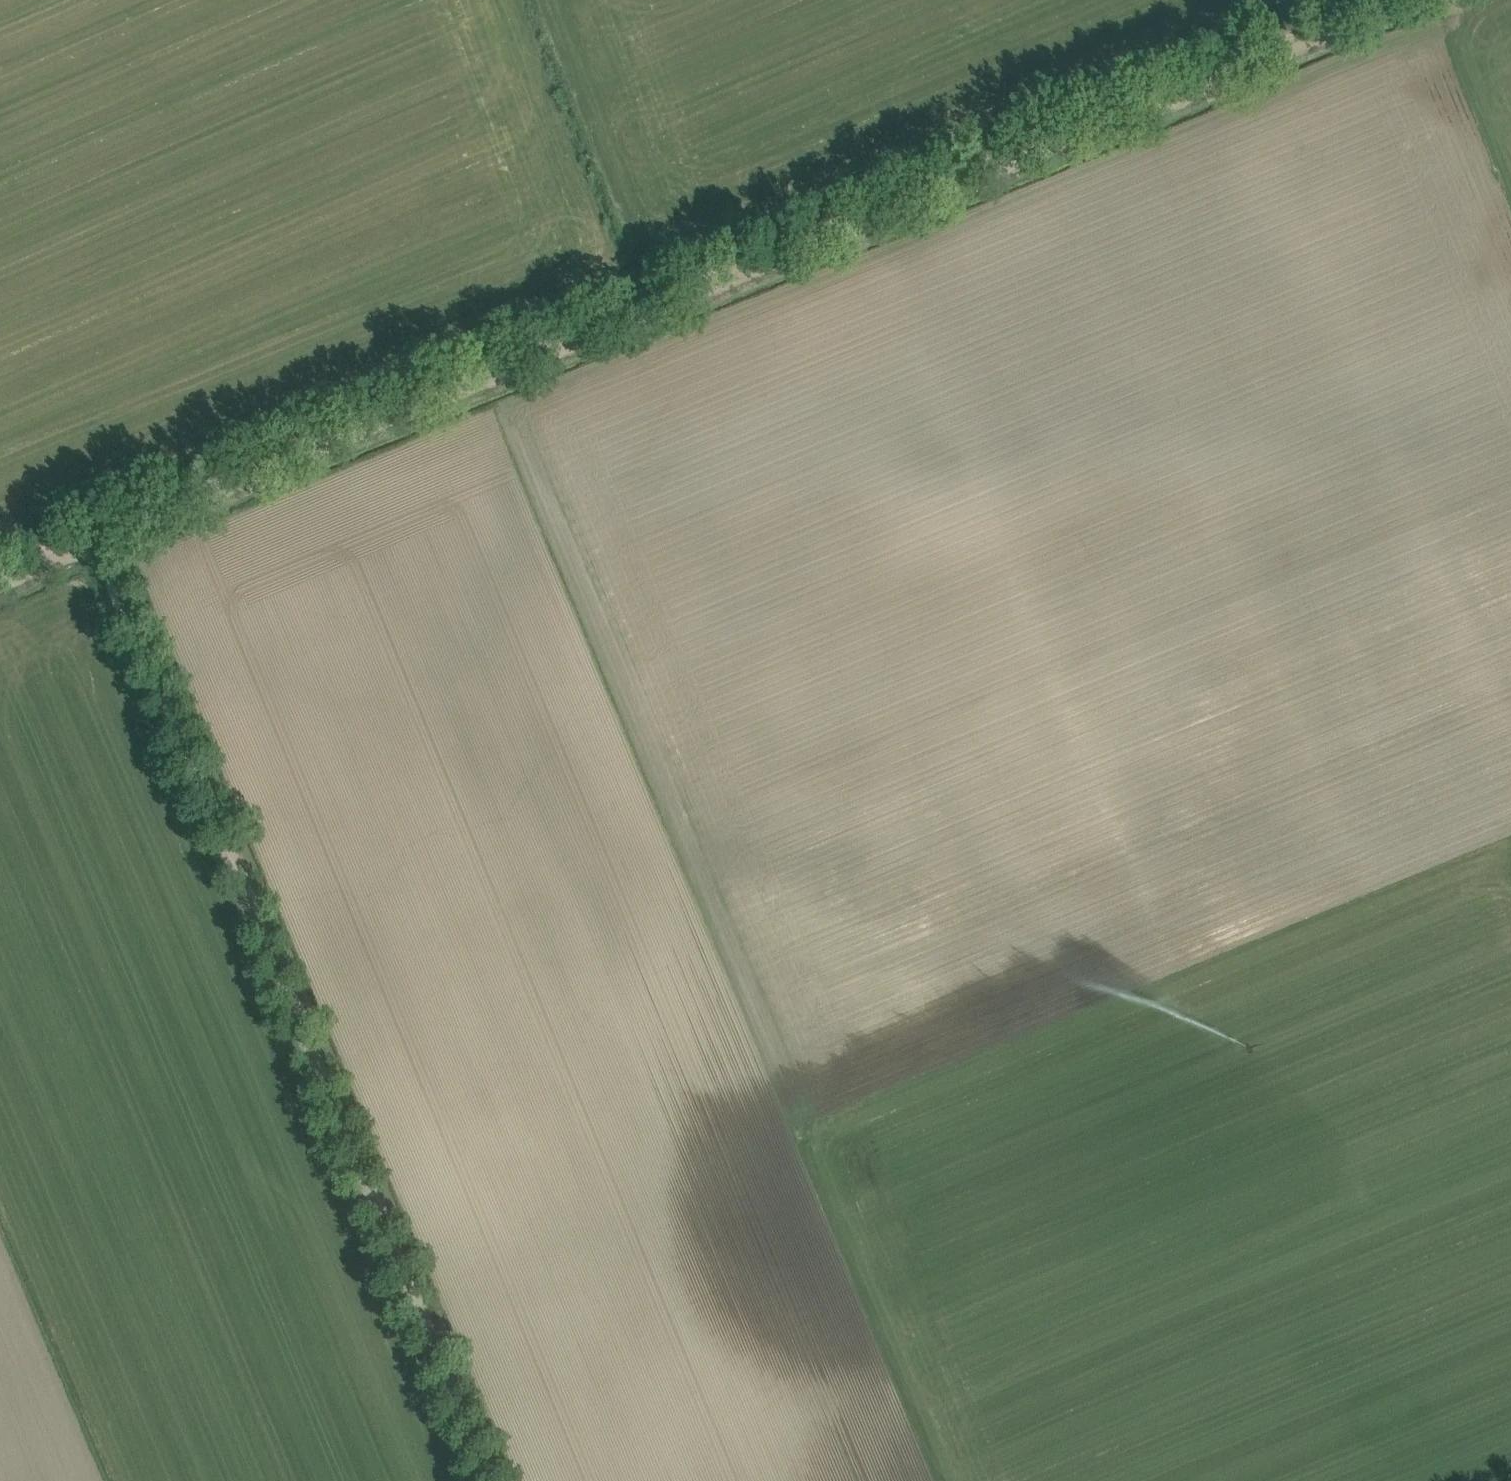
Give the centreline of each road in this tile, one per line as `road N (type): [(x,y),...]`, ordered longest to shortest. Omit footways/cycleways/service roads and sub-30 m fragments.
road 1 (track): [(1405,0),(97,540)]
road 2 (track): [(97,540),(489,1480)]

